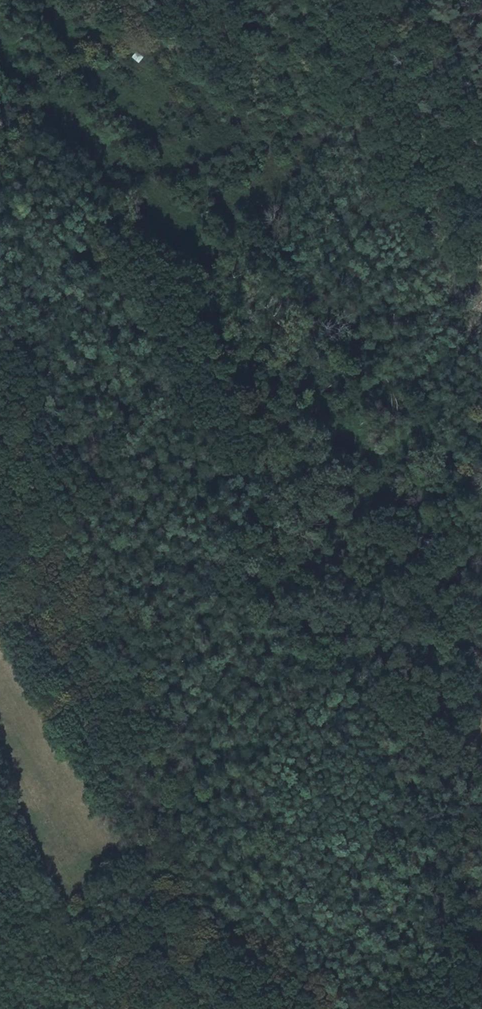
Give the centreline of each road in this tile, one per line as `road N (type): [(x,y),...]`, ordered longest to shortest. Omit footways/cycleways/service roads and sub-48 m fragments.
road 1 (track): [(123,0),(130,24),(0,112)]

